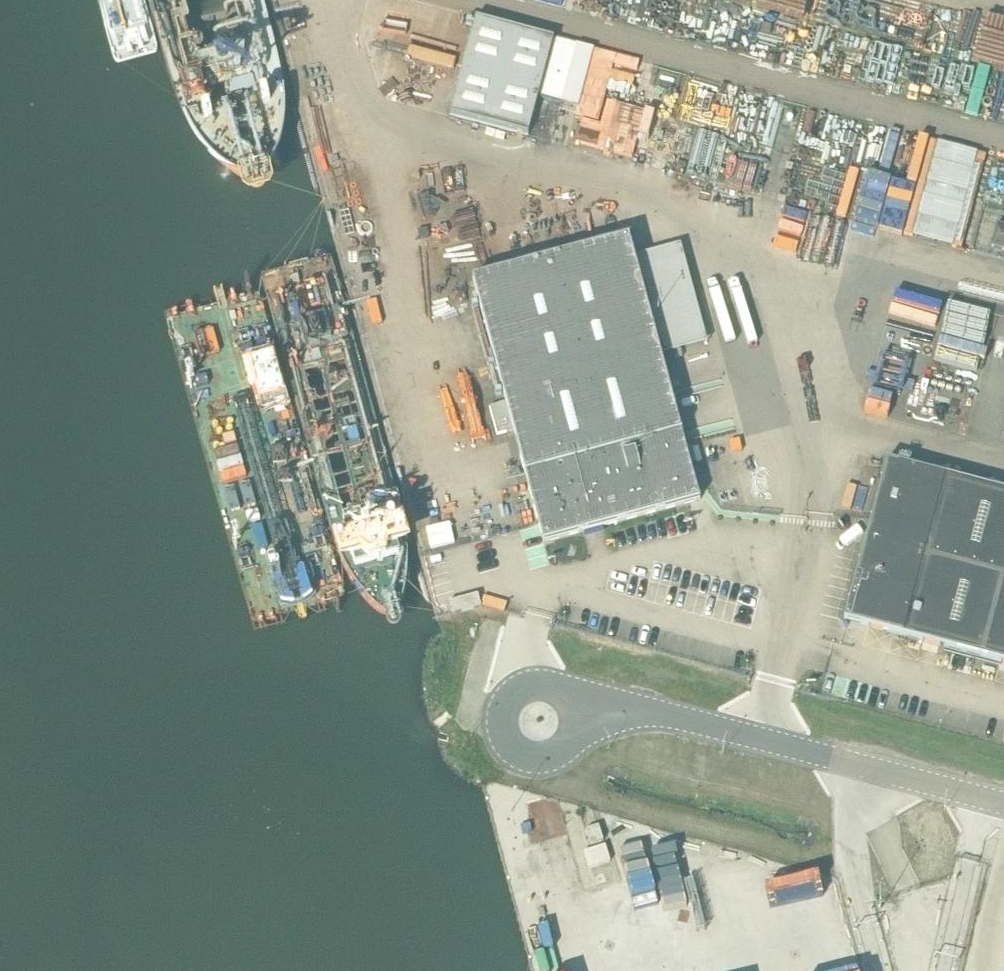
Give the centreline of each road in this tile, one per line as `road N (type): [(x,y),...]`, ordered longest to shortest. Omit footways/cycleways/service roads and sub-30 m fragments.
road 1 (unclassified): [(1003,808),(610,702),(536,722)]

